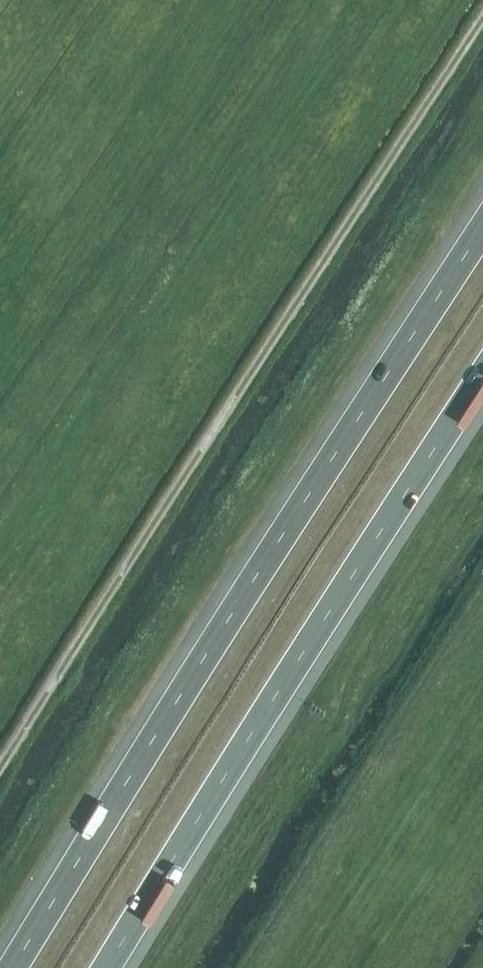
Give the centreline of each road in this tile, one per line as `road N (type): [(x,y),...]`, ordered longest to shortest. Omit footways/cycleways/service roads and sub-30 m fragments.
road 1 (unclassified): [(0,774),(482,17)]
road 2 (motorway): [(482,225),(69,850),(2,967)]
road 3 (motorway): [(107,967),(482,376)]

